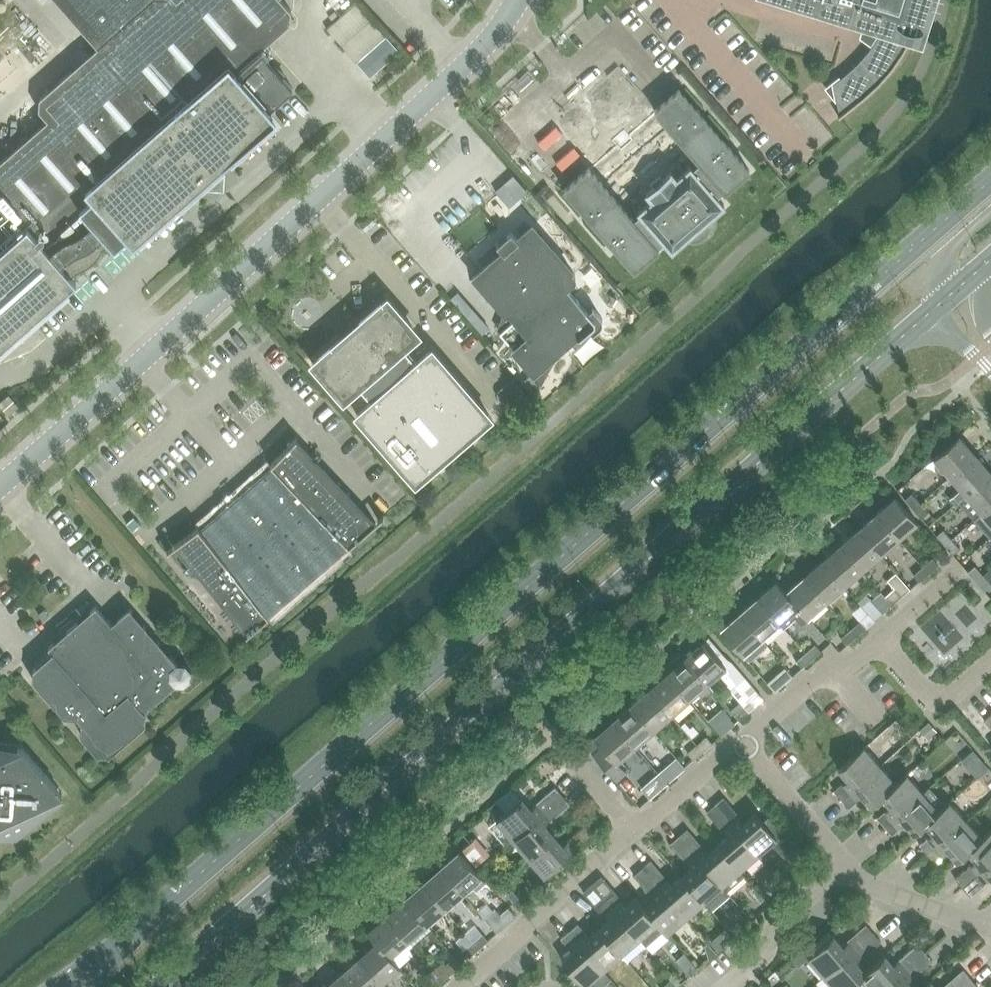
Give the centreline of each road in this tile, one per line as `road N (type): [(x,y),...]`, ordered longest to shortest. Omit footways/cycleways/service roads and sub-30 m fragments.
road 1 (secondary): [(990,182),(76,986)]
road 2 (secondary): [(156,986),(933,307)]
road 3 (unclassified): [(0,487),(468,61),(518,0)]
road 4 (residential): [(743,744),(865,648),(925,713),(990,660)]
road 5 (residential): [(464,986),(636,830)]
road 6 (residential): [(722,986),(849,867)]
road 7 (residential): [(849,867),(743,744)]
road 8 (residential): [(849,867),(872,886),(990,933)]
road 9 (residential): [(636,830),(743,744)]

